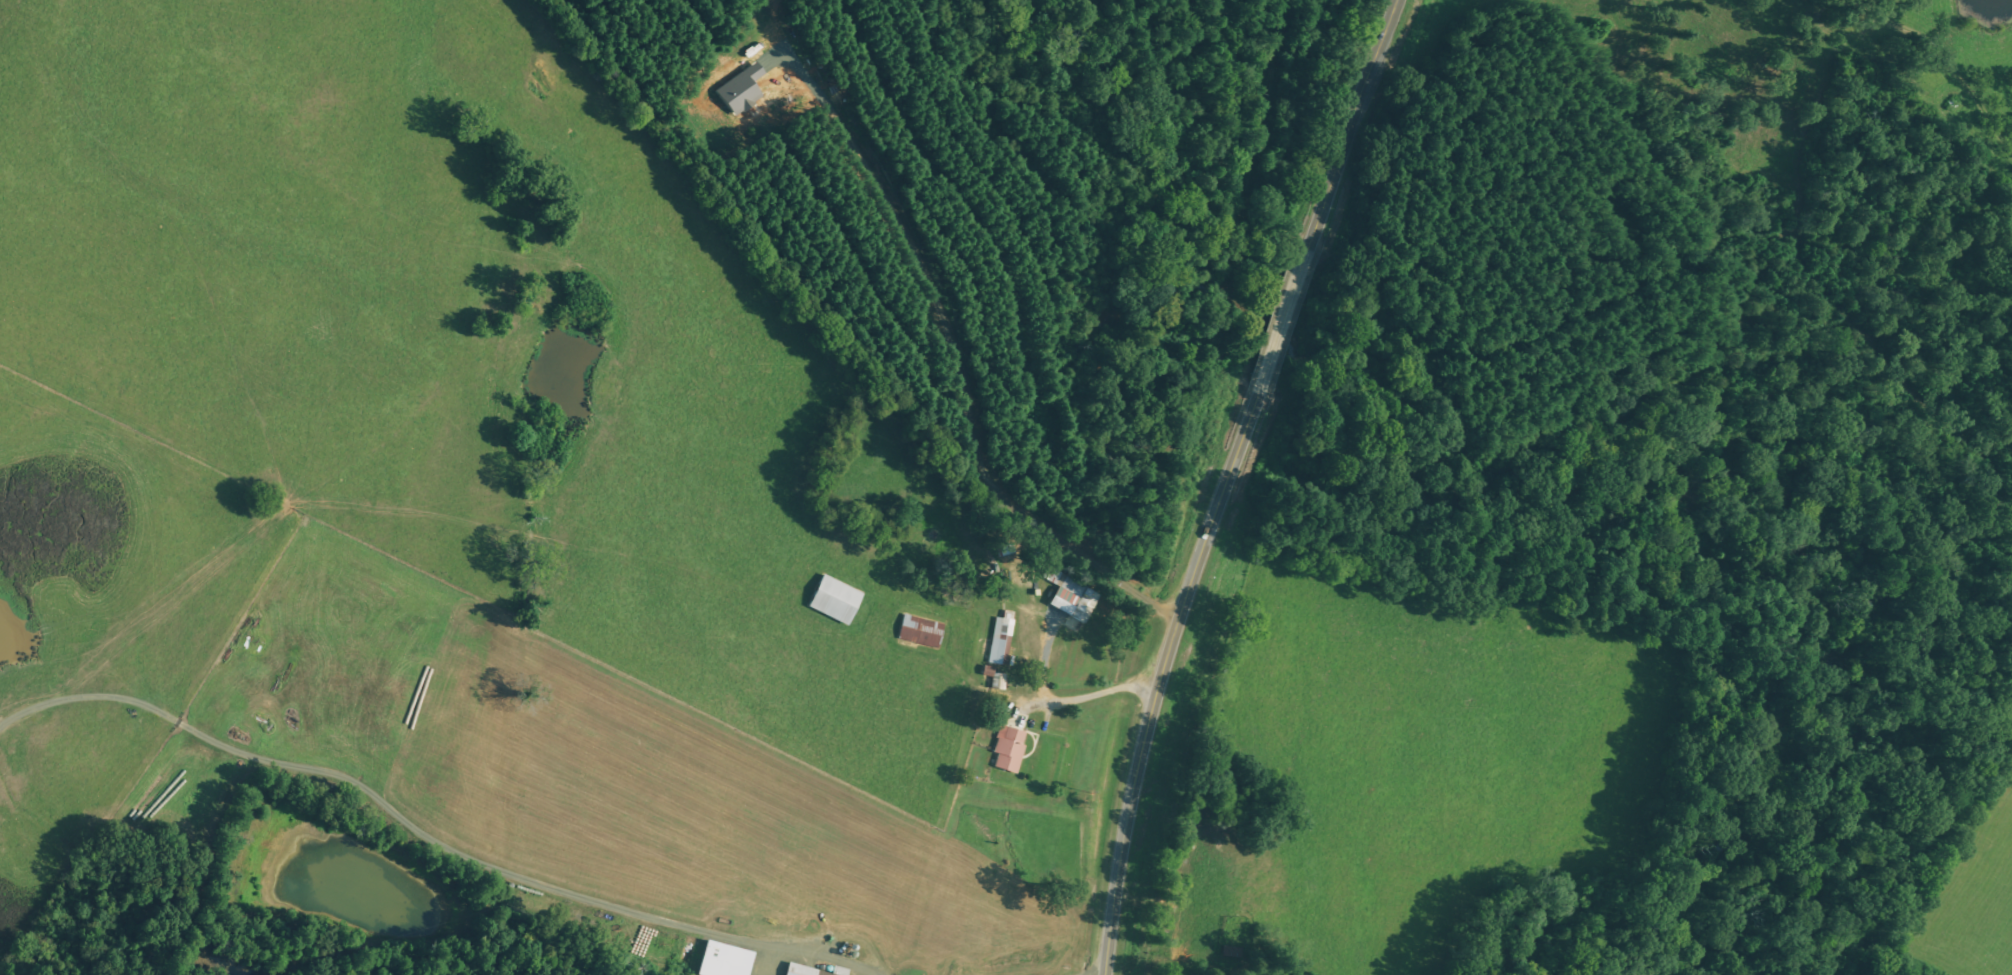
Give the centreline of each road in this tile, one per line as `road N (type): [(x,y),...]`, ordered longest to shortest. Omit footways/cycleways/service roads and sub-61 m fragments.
road 1 (primary): [(1109,974),(1121,860),(1160,688),(1210,527),(1405,0)]

